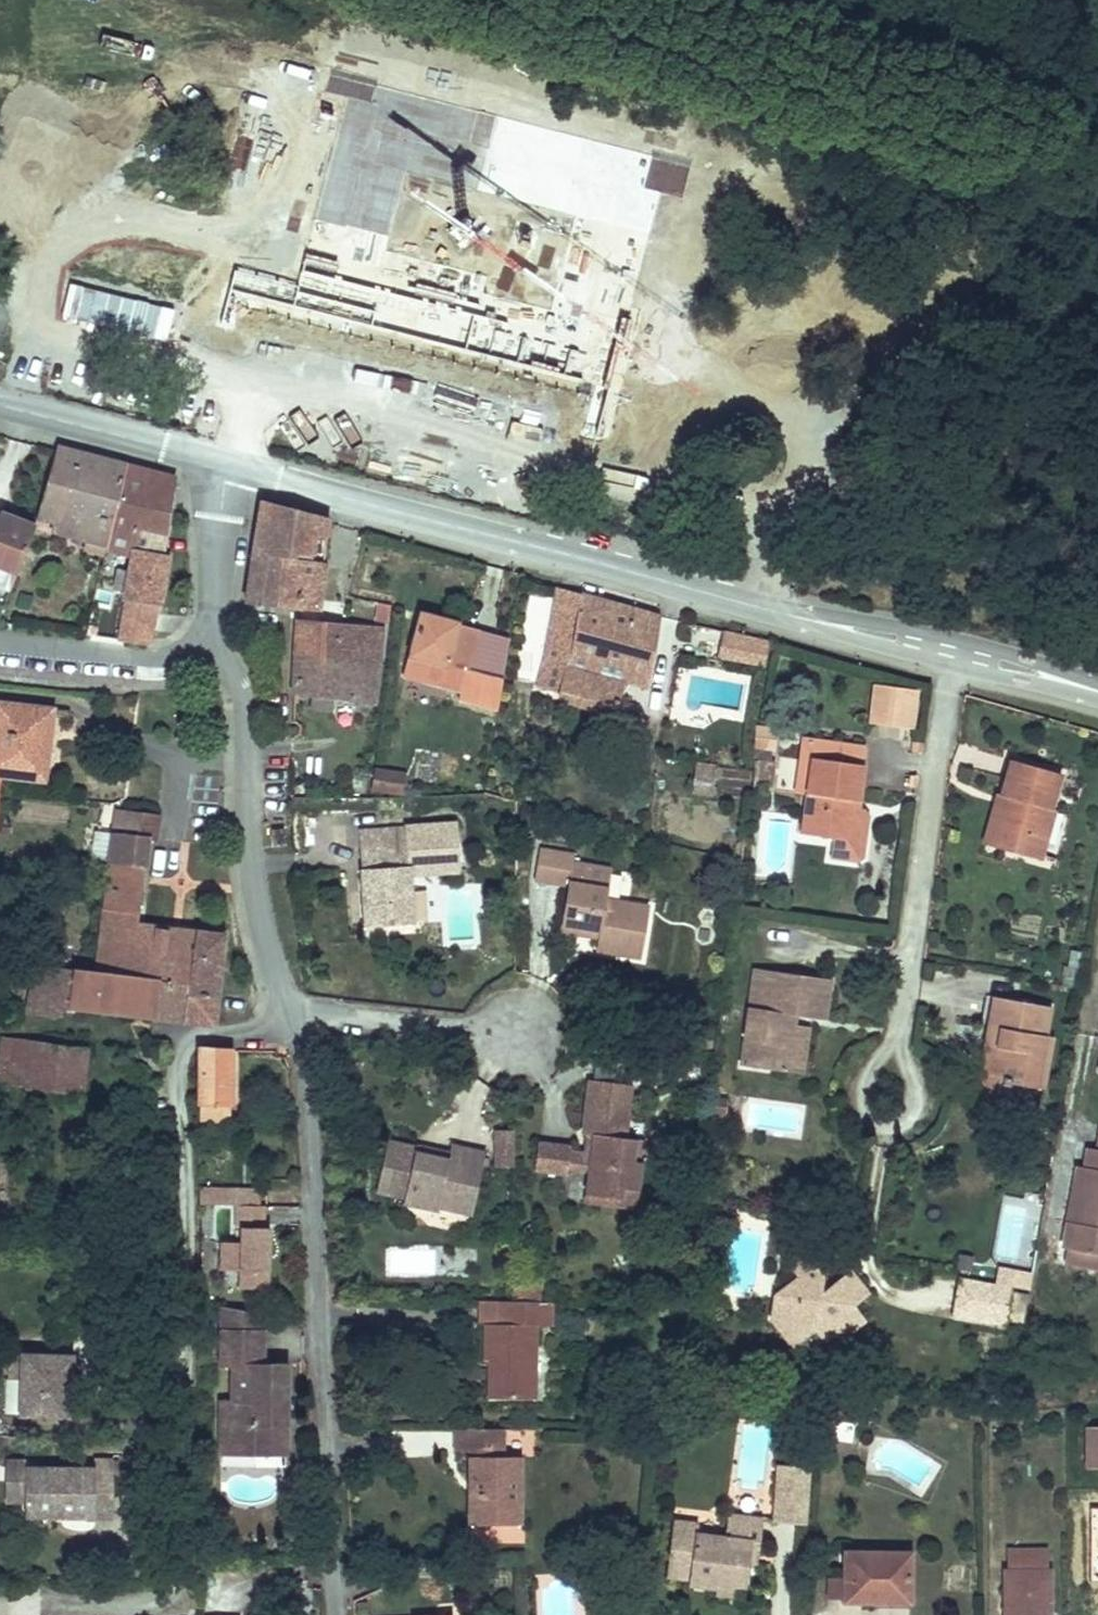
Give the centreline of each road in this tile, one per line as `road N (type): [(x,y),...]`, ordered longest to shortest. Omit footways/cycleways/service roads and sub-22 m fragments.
road 1 (tertiary): [(228,464),(956,660)]
road 2 (residential): [(294,1012),(334,1614)]
road 3 (residential): [(956,660),(897,1049)]
road 4 (residential): [(226,656),(251,724),(252,865),(294,1012)]
road 5 (tertiary): [(0,408),(228,464)]
road 6 (residential): [(294,1012),(522,1031)]
road 7 (residential): [(226,656),(154,658),(0,641)]
road 8 (residential): [(228,464),(220,576),(226,656)]
road 9 (track): [(897,1298),(872,1280),(865,1247),(885,1130)]
road 10 (residential): [(897,1049),(876,1067),(861,1109),(870,1122),(895,1128),(914,1119),(919,1095)]
road 11 (tertiary): [(956,660),(1097,707)]

